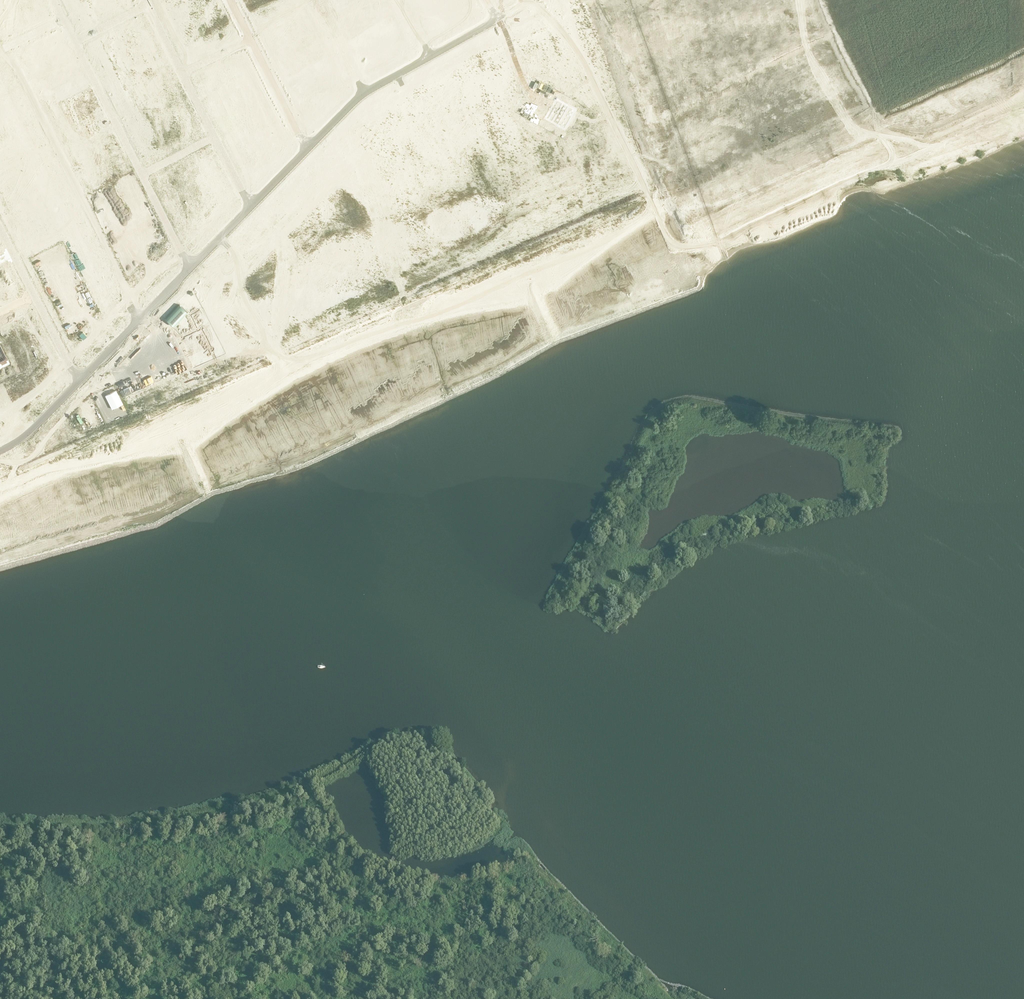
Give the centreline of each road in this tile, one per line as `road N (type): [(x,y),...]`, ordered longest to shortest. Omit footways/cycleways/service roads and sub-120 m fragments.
road 1 (residential): [(54,0),(190,268)]
road 2 (residential): [(826,0),(894,141),(1023,84)]
road 3 (residential): [(0,65),(137,322)]
road 4 (residential): [(145,0),(251,207)]
road 5 (residential): [(494,21),(591,214)]
road 6 (residential): [(569,0),(662,183)]
road 7 (residential): [(0,229),(78,381)]
road 8 (residential): [(232,0),(307,149)]

